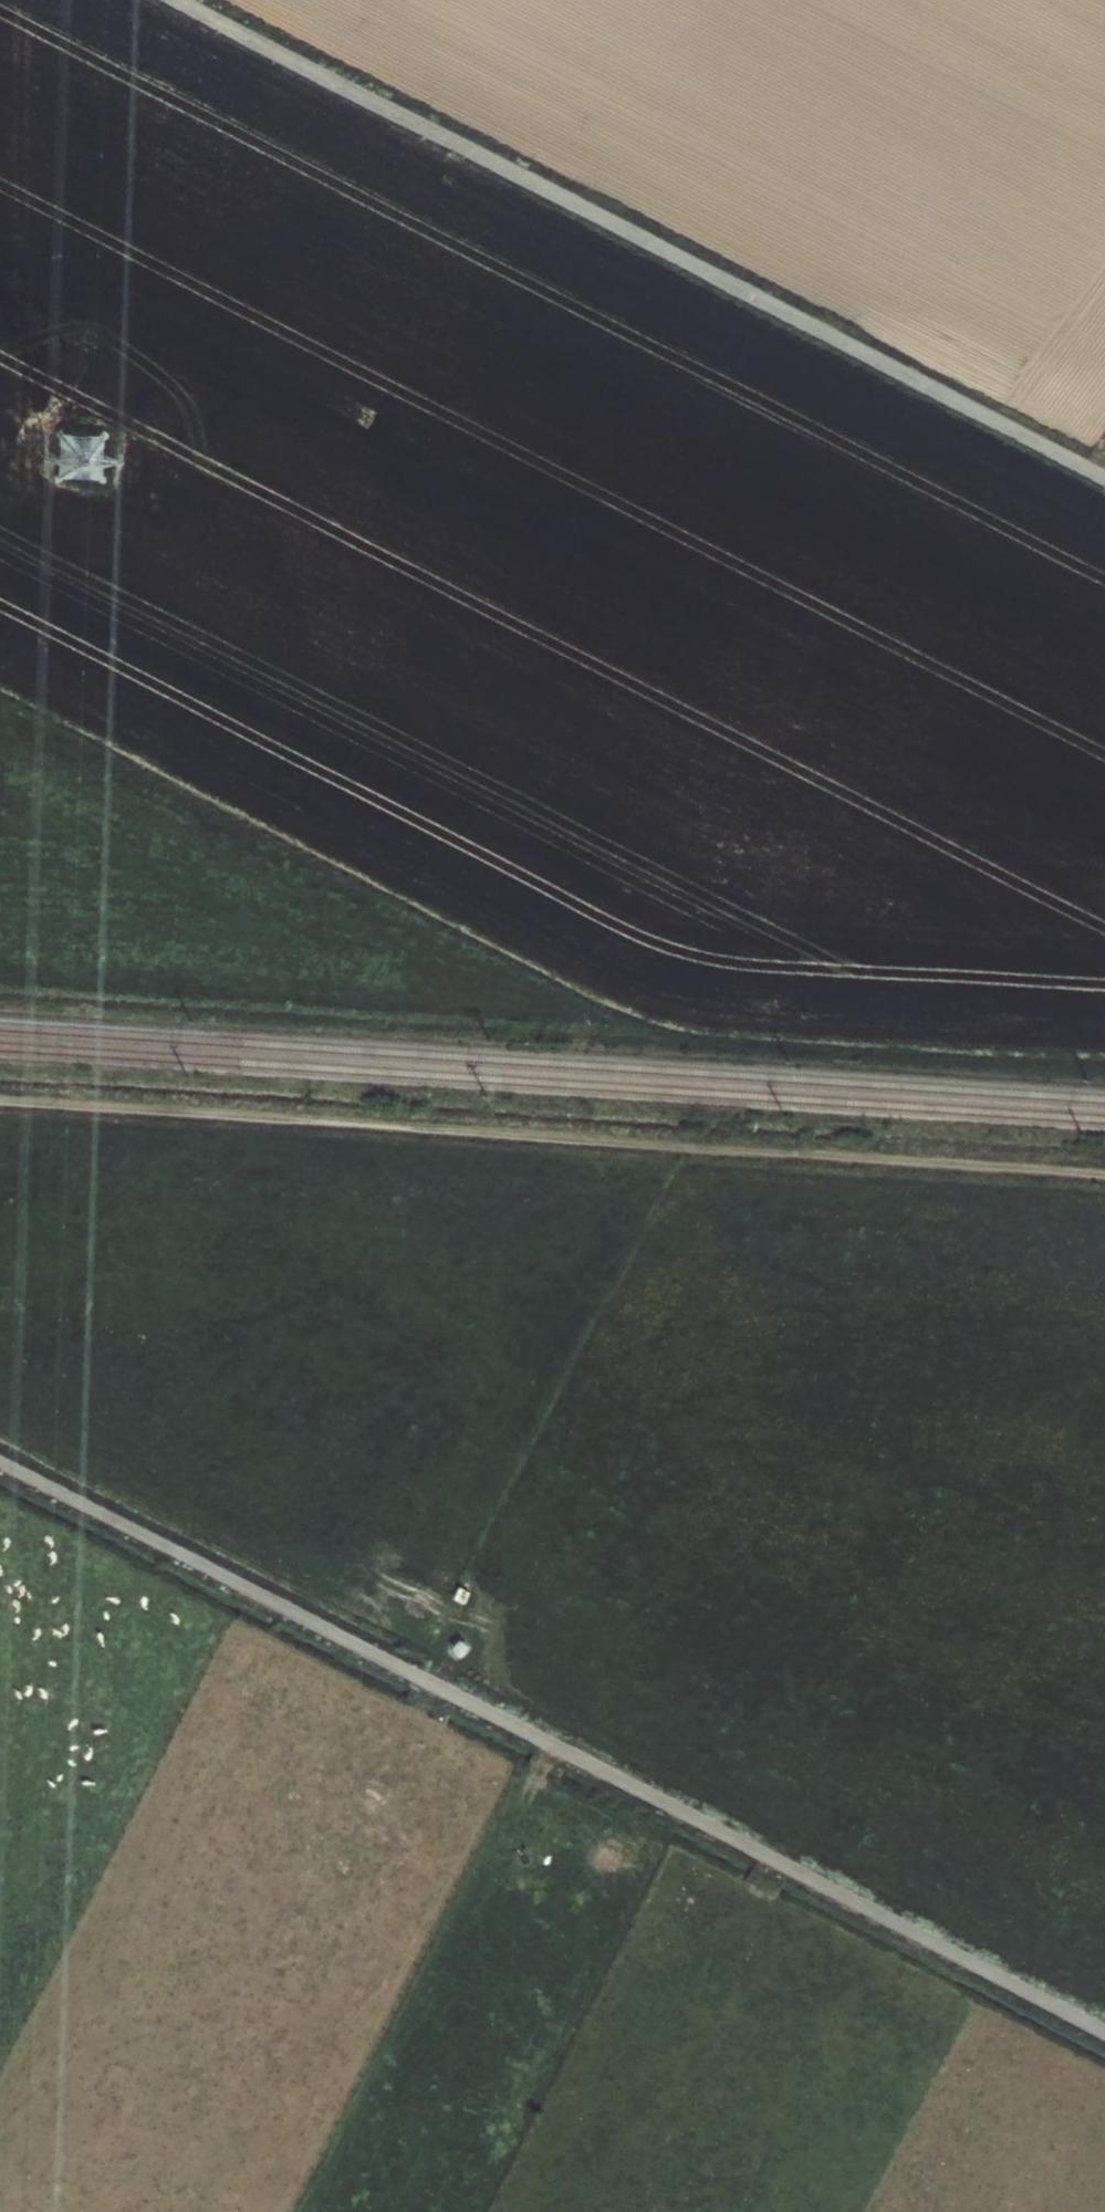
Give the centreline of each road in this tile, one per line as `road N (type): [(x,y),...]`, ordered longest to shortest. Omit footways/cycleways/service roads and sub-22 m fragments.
road 1 (track): [(1104,2035),(0,1464)]
road 2 (track): [(173,0),(1104,479)]

